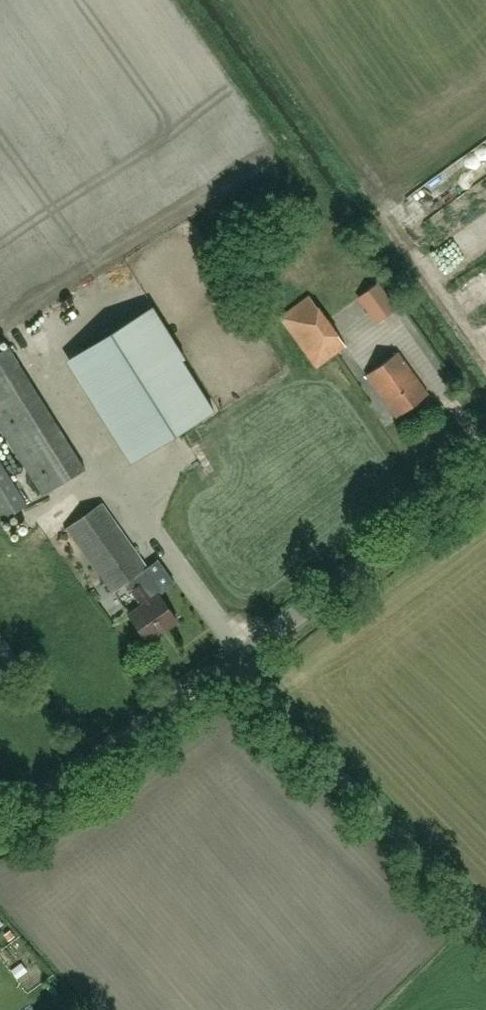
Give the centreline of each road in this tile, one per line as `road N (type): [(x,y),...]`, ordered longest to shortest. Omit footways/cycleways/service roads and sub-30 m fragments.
road 1 (unclassified): [(485,918),(239,664)]
road 2 (tertiary): [(239,664),(485,480)]
road 3 (tertiary): [(0,831),(239,664)]

